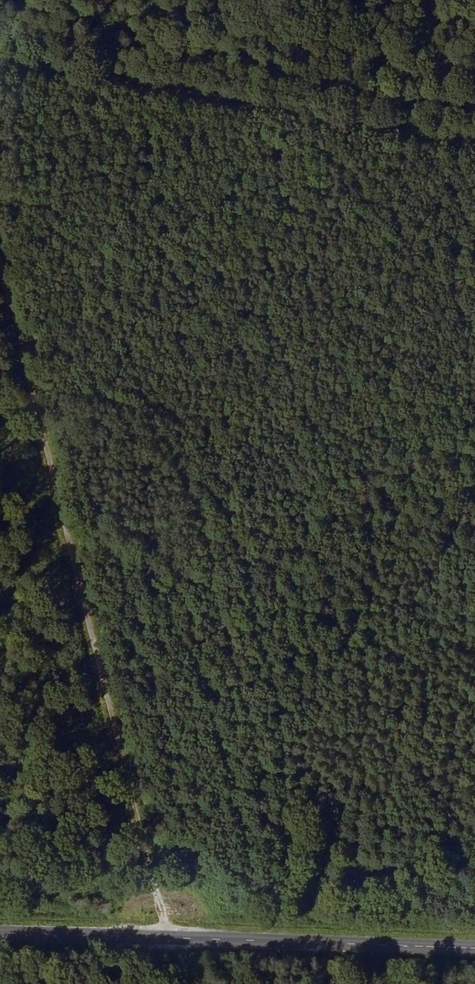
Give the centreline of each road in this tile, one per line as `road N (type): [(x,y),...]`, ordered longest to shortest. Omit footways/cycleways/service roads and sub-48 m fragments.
road 1 (track): [(0,272),(102,693),(142,814),(148,878),(167,937)]
road 2 (track): [(0,70),(474,149)]
road 3 (primary): [(474,948),(0,934)]

